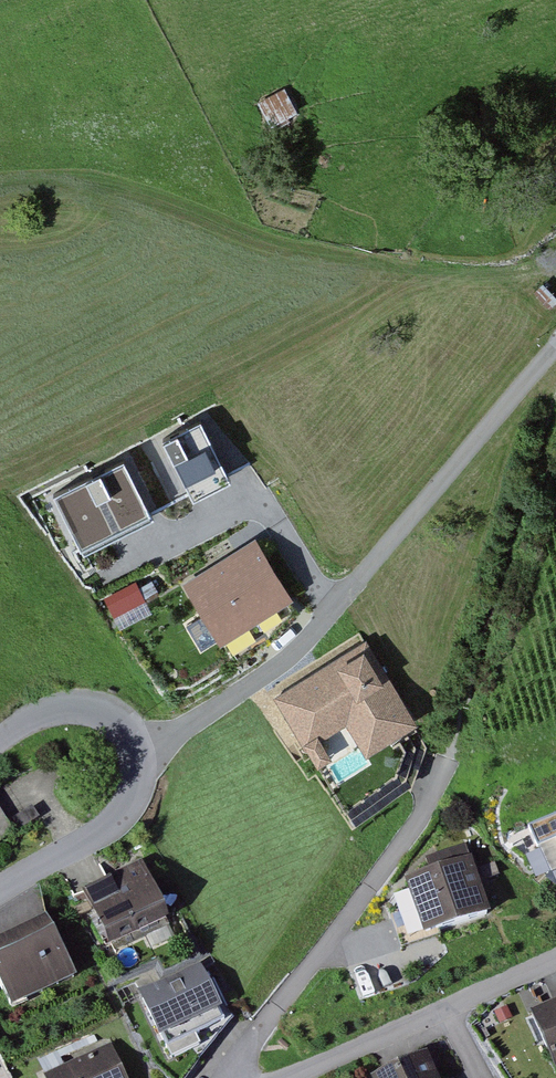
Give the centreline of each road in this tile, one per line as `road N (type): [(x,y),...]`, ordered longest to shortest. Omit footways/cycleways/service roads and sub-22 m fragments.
road 1 (residential): [(137,759),(259,683),(310,634),(555,348)]
road 2 (track): [(0,185),(67,179),(123,187),(382,267),(555,279)]
road 3 (residential): [(301,1077),(555,965)]
road 4 (tertiary): [(0,892),(116,823),(137,787),(137,759)]
road 5 (tertiary): [(137,759),(106,721),(70,711),(0,743)]

